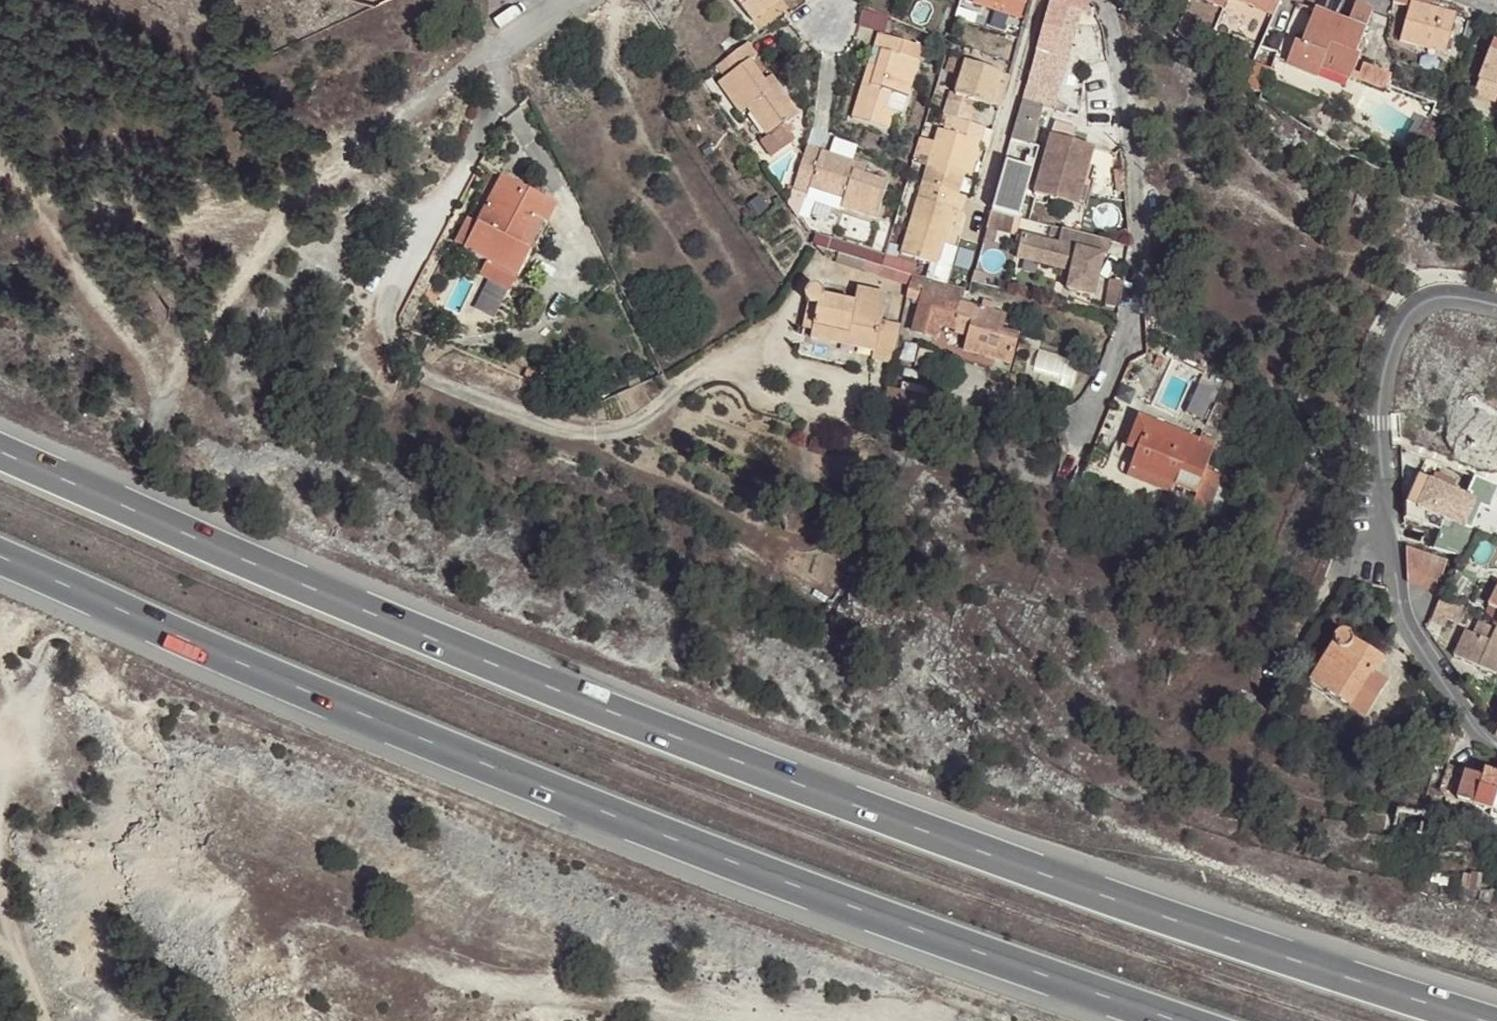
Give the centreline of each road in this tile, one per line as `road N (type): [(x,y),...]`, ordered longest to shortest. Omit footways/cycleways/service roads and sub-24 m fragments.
road 1 (motorway): [(1487,1020),(846,803),(288,579),(0,449)]
road 2 (motorway): [(0,557),(256,672),(843,901),(1188,1020)]
road 3 (track): [(307,186),(163,403),(9,761),(0,800)]
road 4 (track): [(0,167),(71,200),(158,217),(244,210),(307,186),(496,46)]
road 5 (residential): [(1071,465),(1134,320),(1140,191),(1105,0)]
road 6 (residential): [(1385,547),(1378,415),(1391,346),(1419,305),(1446,297),(1496,304)]
road 7 (track): [(10,171),(131,342),(163,403)]
road 8 (track): [(0,883),(47,1020)]

